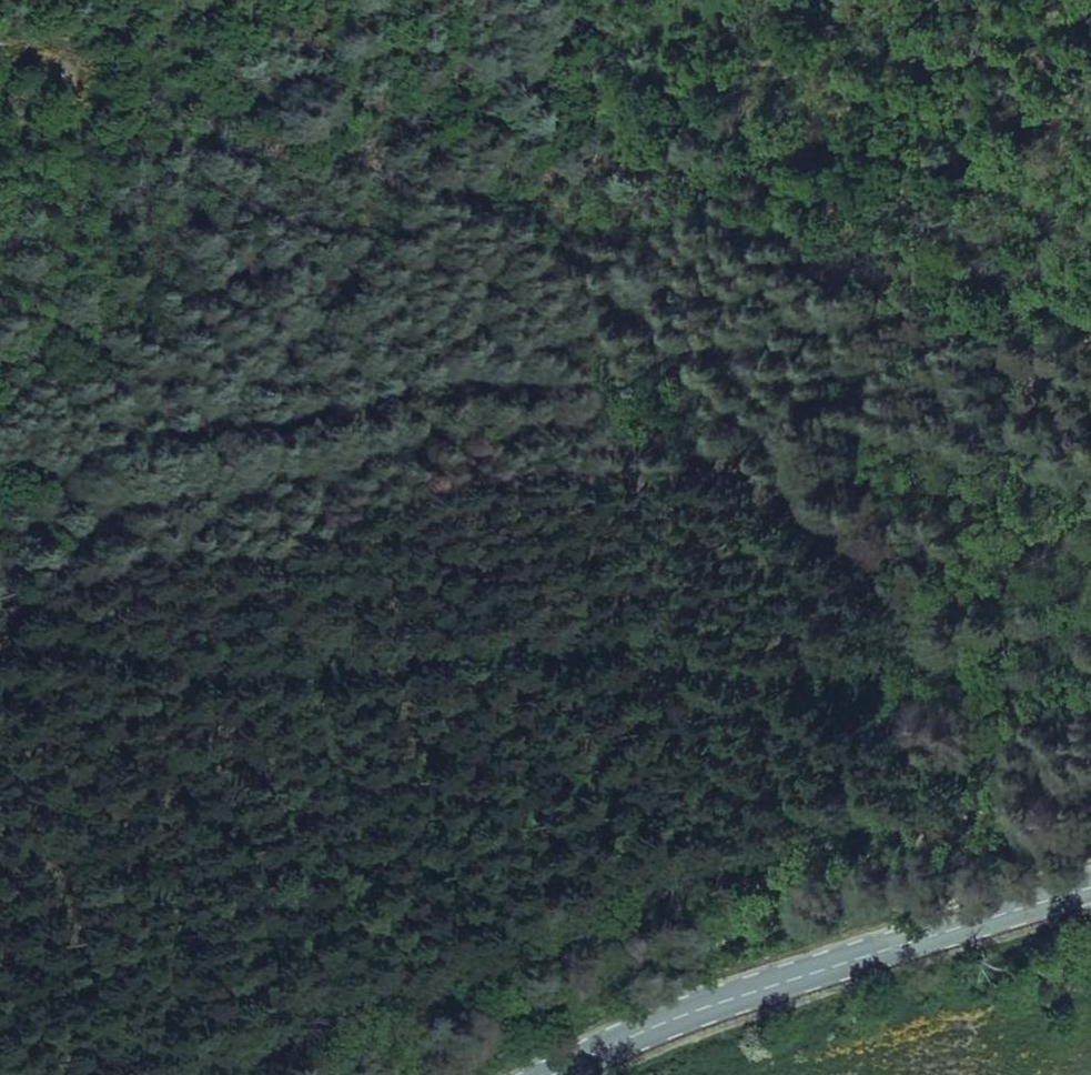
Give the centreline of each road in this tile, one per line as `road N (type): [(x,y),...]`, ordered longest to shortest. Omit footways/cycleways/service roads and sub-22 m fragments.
road 1 (secondary): [(551,1074),(699,1009),(1090,887)]
road 2 (track): [(0,46),(53,57),(79,76),(68,117),(0,145)]

